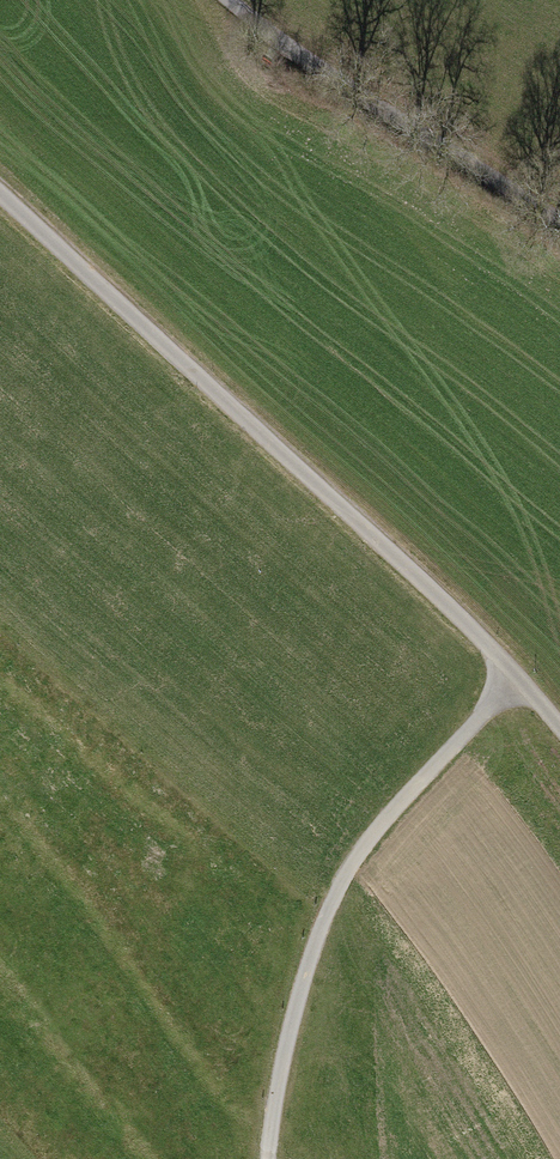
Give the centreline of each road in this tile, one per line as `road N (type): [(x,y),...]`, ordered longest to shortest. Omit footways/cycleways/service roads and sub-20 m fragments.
road 1 (track): [(559,727),(482,638),(0,193)]
road 2 (track): [(516,677),(376,830),(334,892),(289,1029),(268,1158)]
road 3 (track): [(559,230),(319,74),(228,0)]

